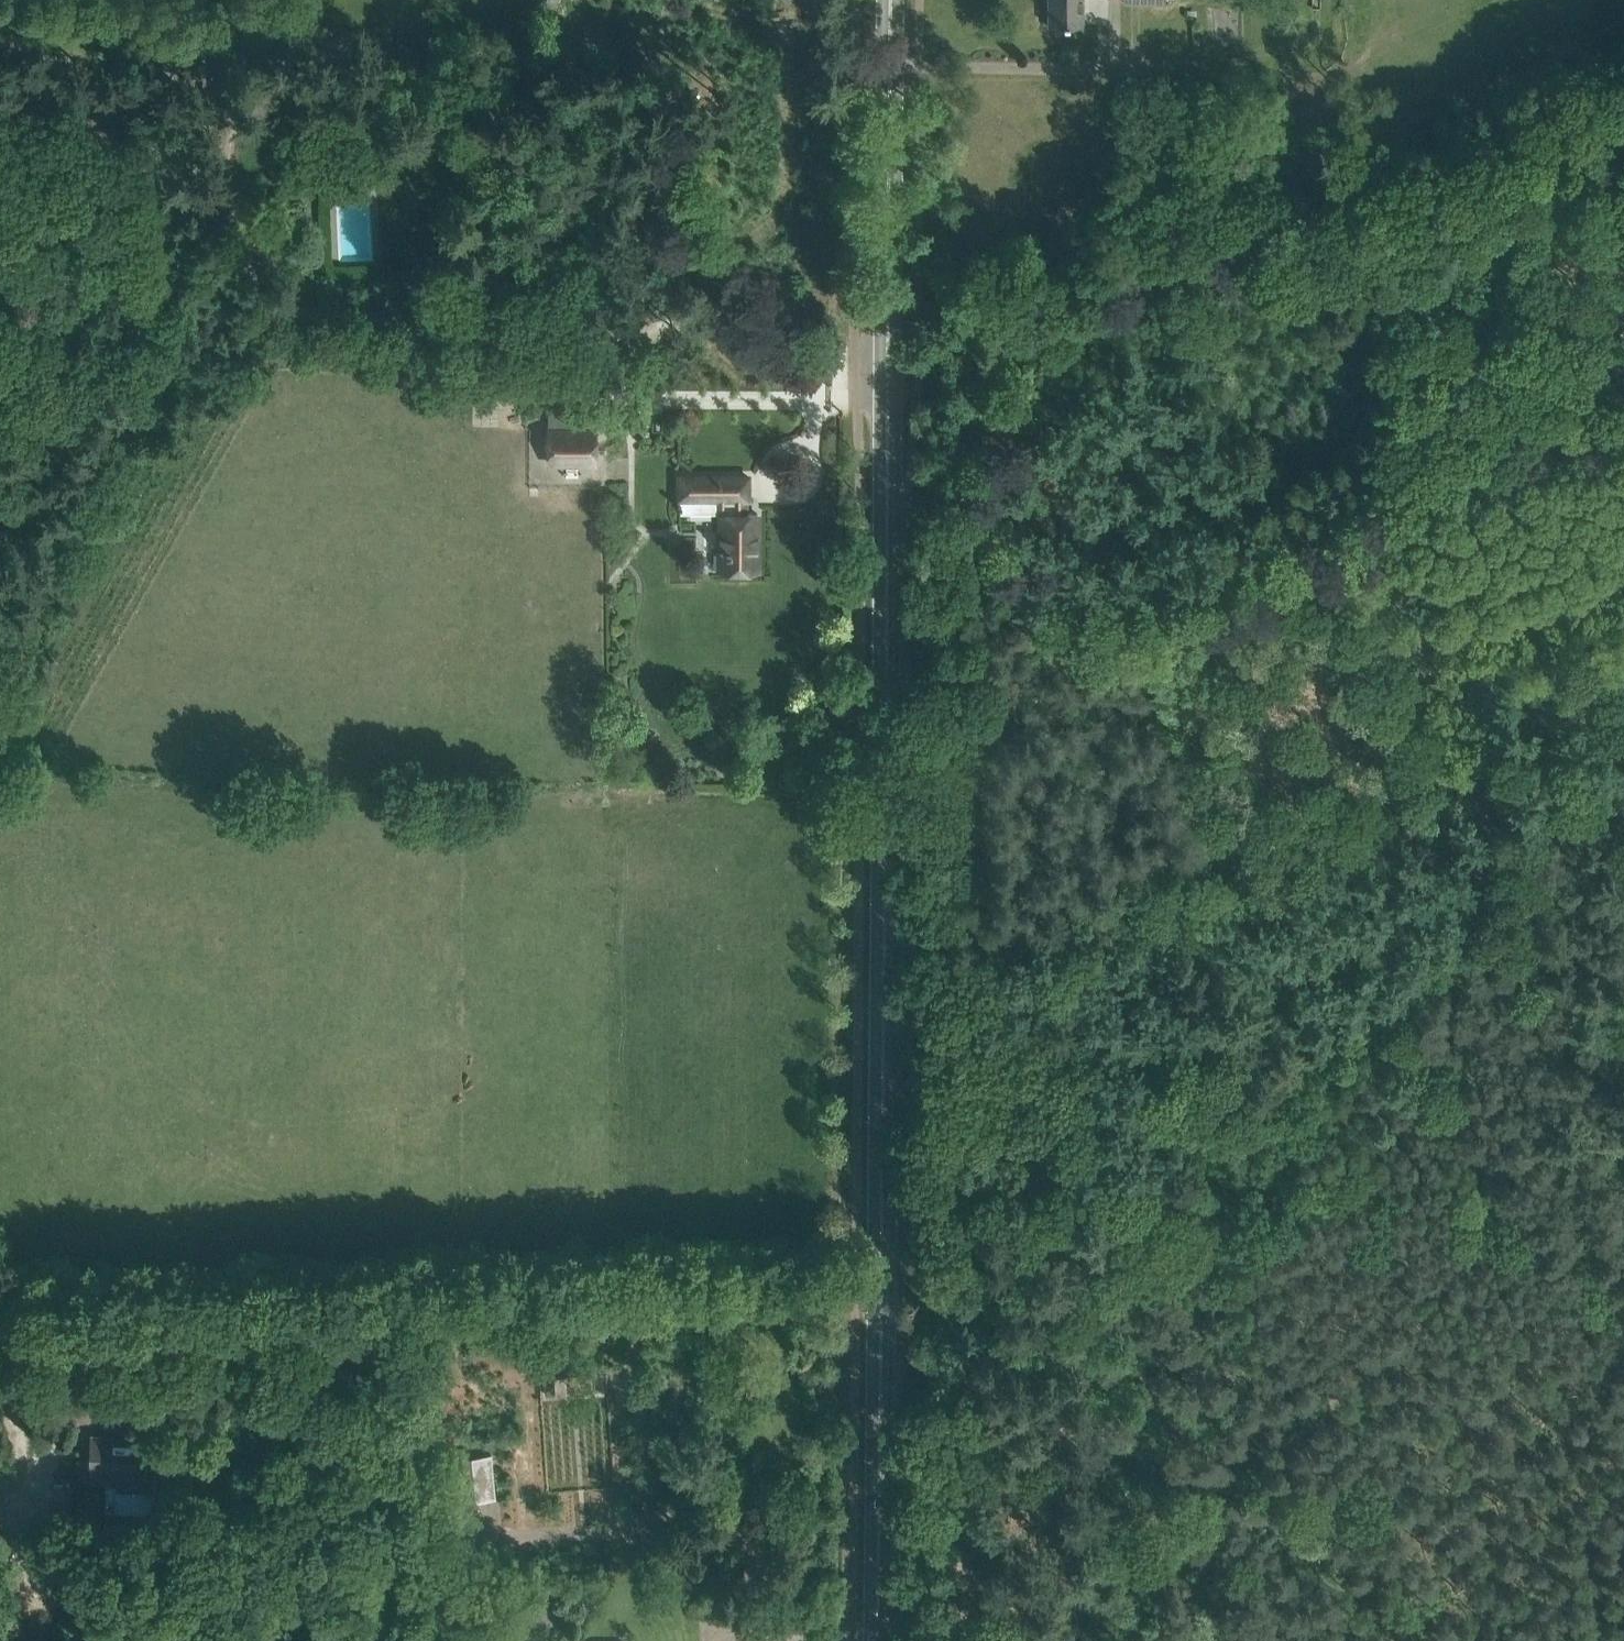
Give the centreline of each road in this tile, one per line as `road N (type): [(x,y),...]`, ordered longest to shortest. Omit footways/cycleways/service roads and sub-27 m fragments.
road 1 (tertiary): [(882,1271),(892,0)]
road 2 (unclassified): [(882,1271),(33,1324),(0,1317)]
road 3 (tertiary): [(878,1640),(882,1271)]

